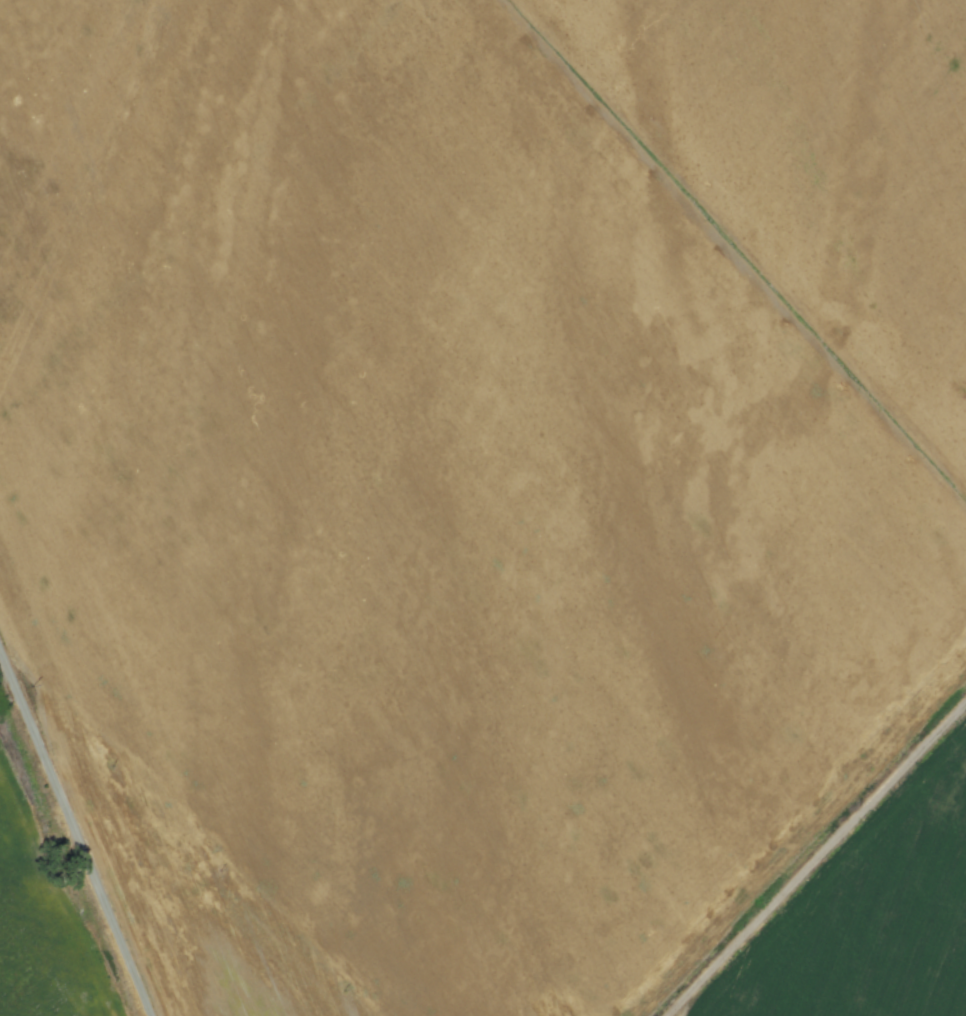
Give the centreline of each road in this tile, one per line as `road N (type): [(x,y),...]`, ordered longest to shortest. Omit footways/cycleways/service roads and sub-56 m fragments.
road 1 (track): [(0,660),(150,1015)]

